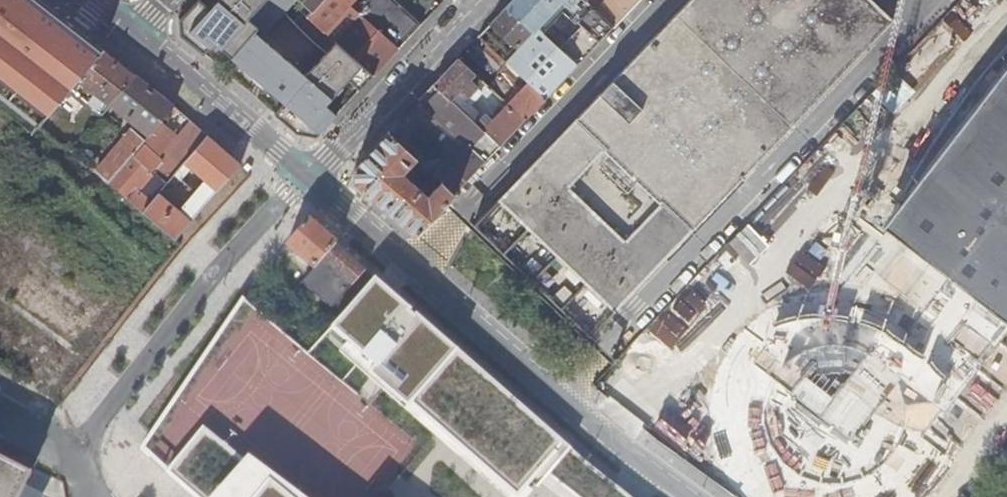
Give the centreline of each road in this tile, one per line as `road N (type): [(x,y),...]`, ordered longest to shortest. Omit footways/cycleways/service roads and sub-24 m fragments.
road 1 (residential): [(310,178),(684,496)]
road 2 (residential): [(310,178),(485,0)]
road 3 (residential): [(142,36),(310,178)]

